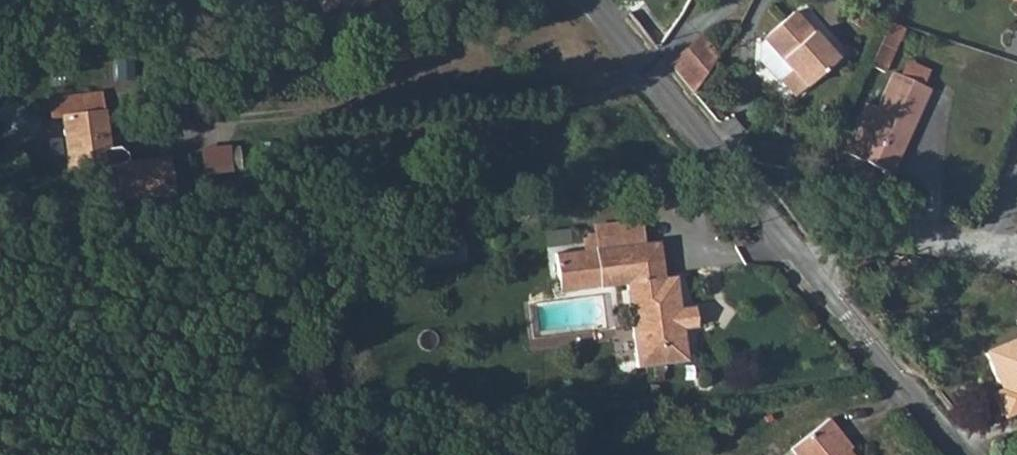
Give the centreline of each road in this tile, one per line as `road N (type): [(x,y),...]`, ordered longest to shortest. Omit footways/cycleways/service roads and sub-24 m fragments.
road 1 (unclassified): [(816,276),(591,0)]
road 2 (unclassified): [(959,454),(816,276)]
road 3 (residential): [(816,276),(850,250),(887,241),(1016,254)]

